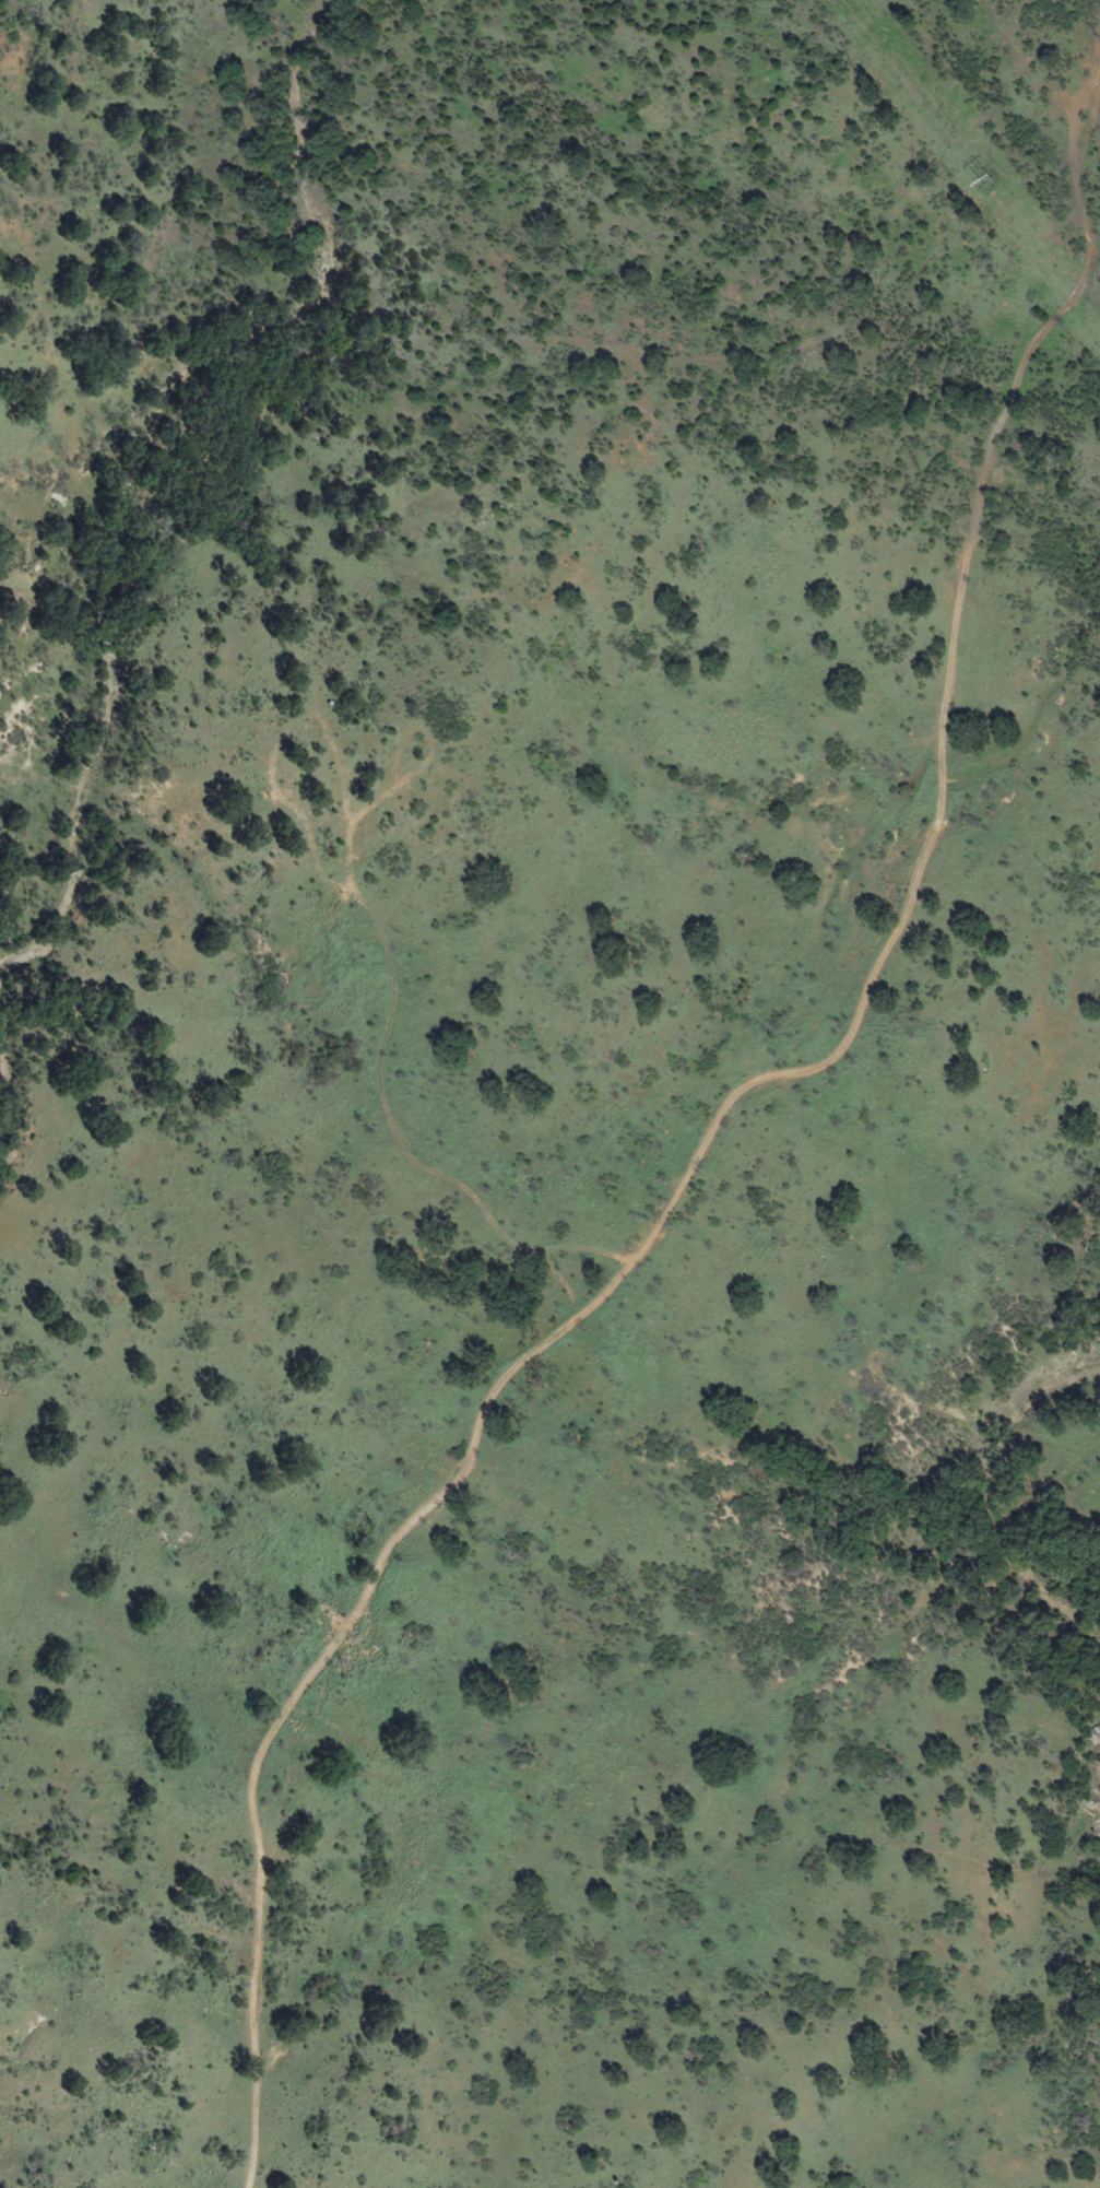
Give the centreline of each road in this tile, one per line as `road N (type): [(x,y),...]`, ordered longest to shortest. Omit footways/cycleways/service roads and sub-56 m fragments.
road 1 (track): [(245,2187),(272,1760),(335,1635),(639,1263),(737,1089),(851,1042),(915,927),(942,764),(1099,92)]

